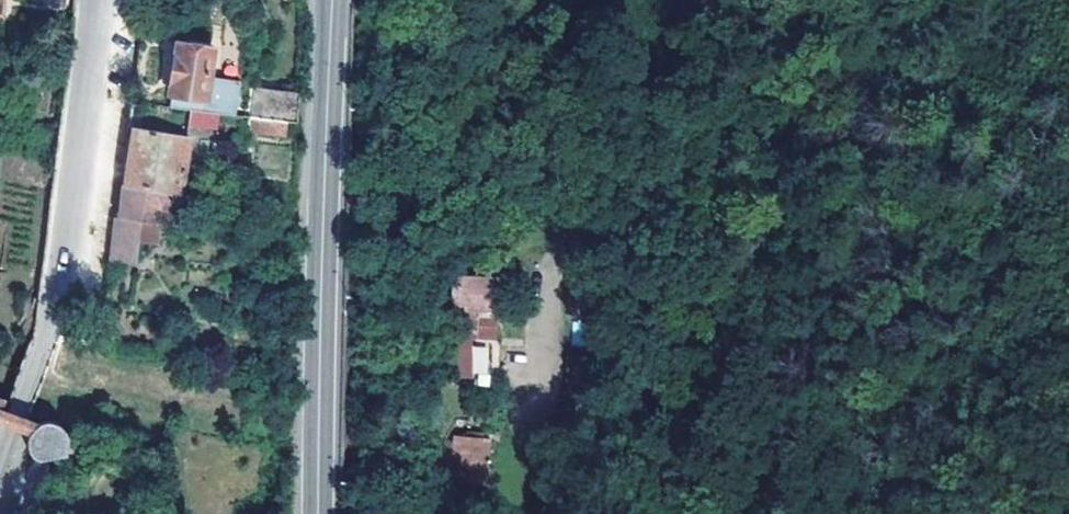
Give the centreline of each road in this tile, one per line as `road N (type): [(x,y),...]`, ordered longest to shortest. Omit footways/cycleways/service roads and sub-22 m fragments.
road 1 (tertiary): [(315,513),(331,0)]
road 2 (residential): [(13,418),(46,329),(80,139),(94,0)]
road 3 (track): [(668,170),(633,245),(642,472),(658,513)]
road 4 (track): [(720,0),(668,170)]

